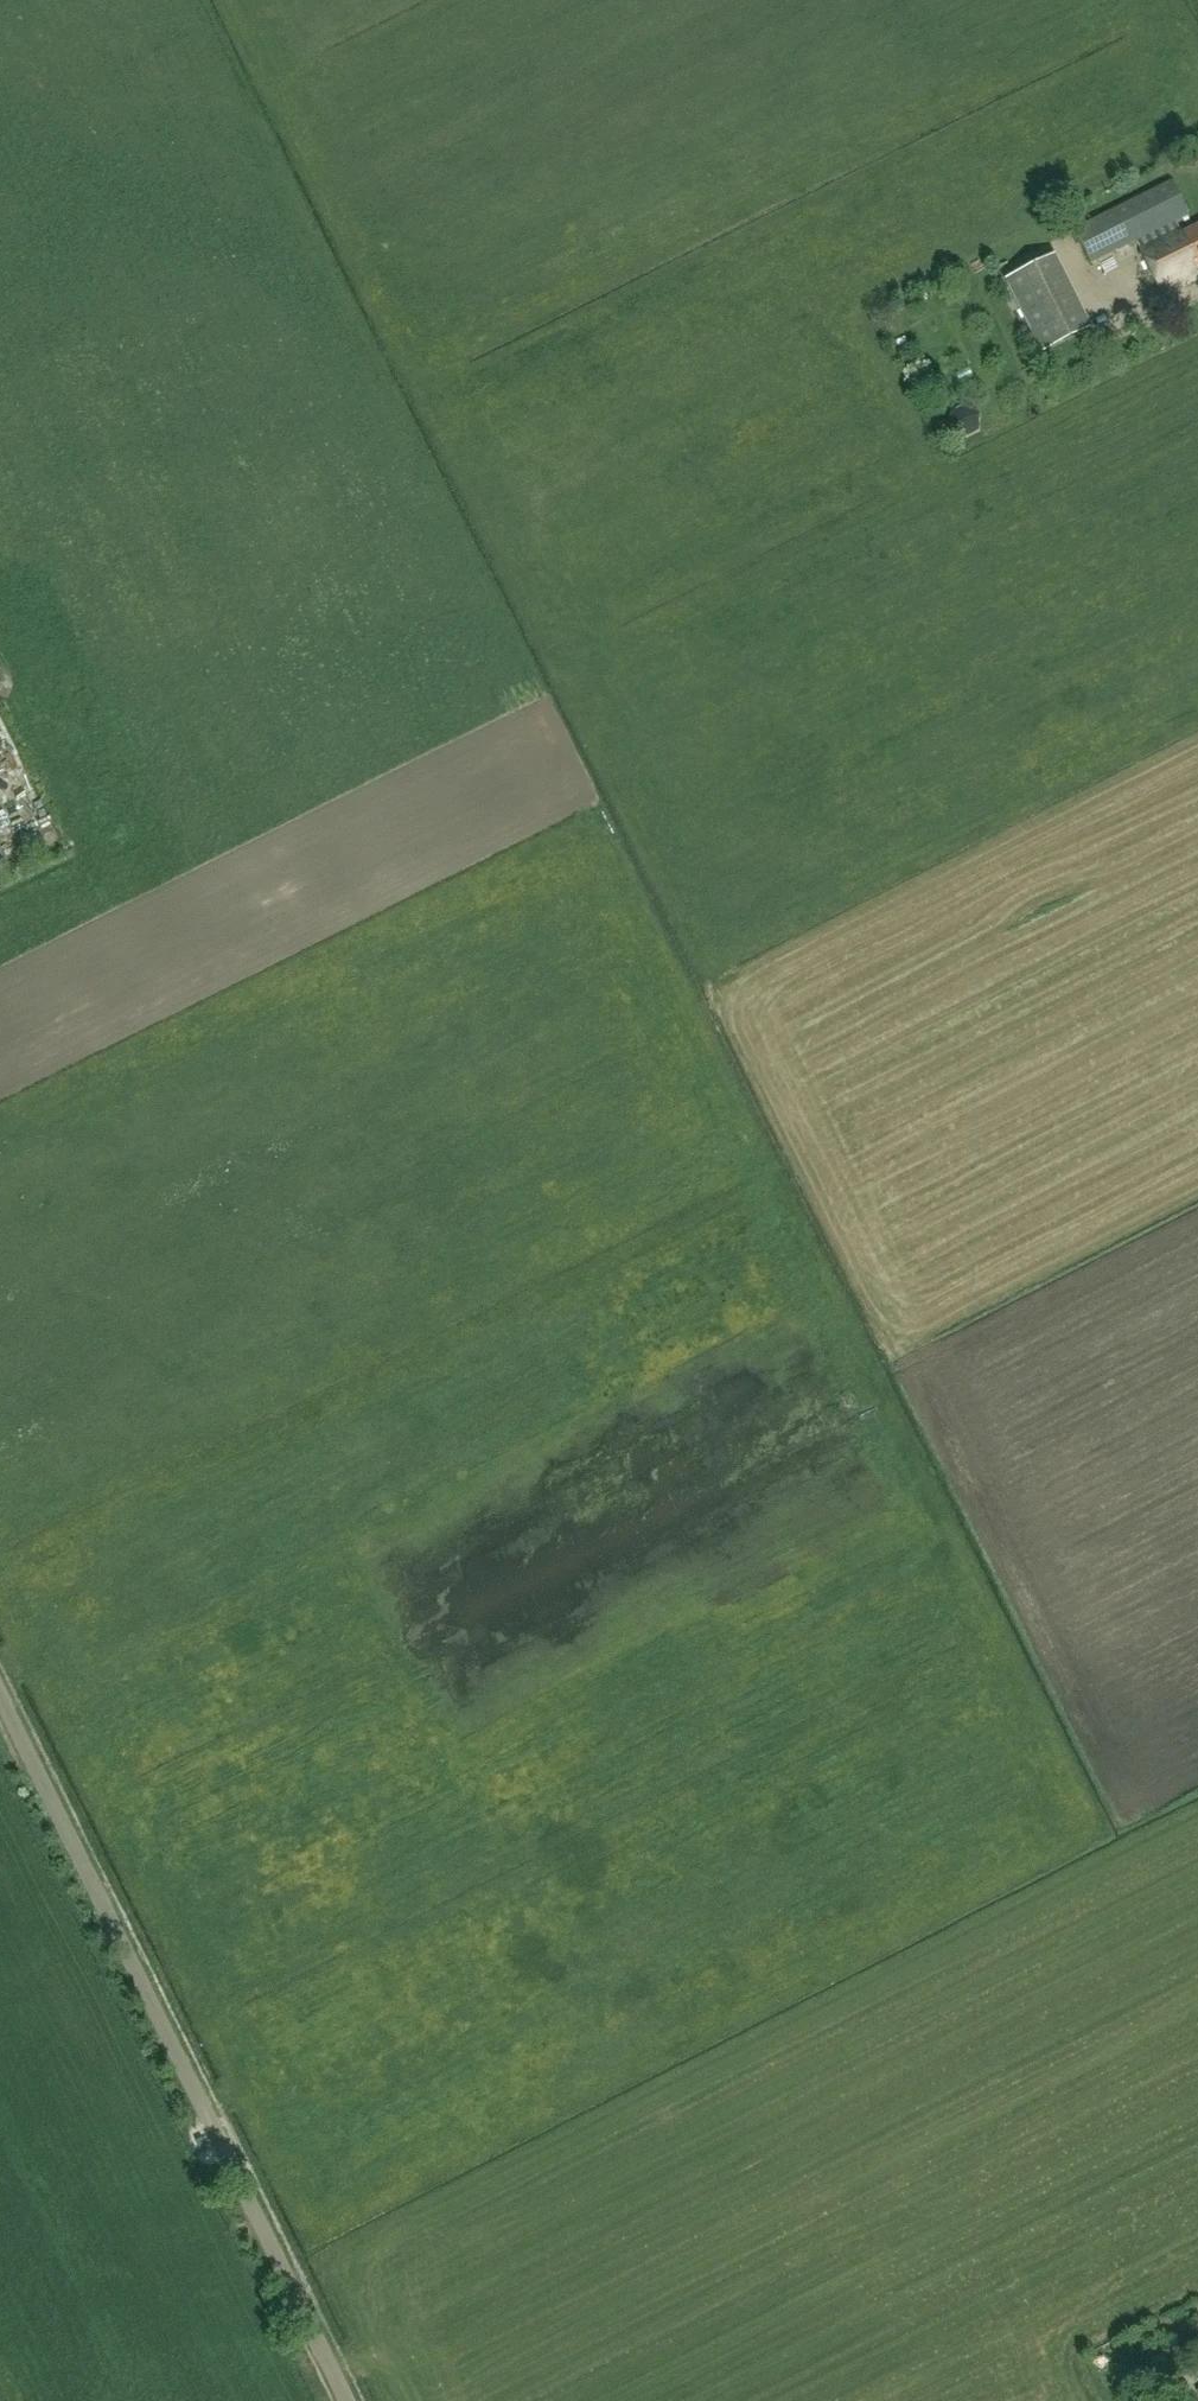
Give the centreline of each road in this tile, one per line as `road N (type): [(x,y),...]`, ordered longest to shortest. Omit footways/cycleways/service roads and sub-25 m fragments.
road 1 (unclassified): [(339,2400),(0,1711)]

